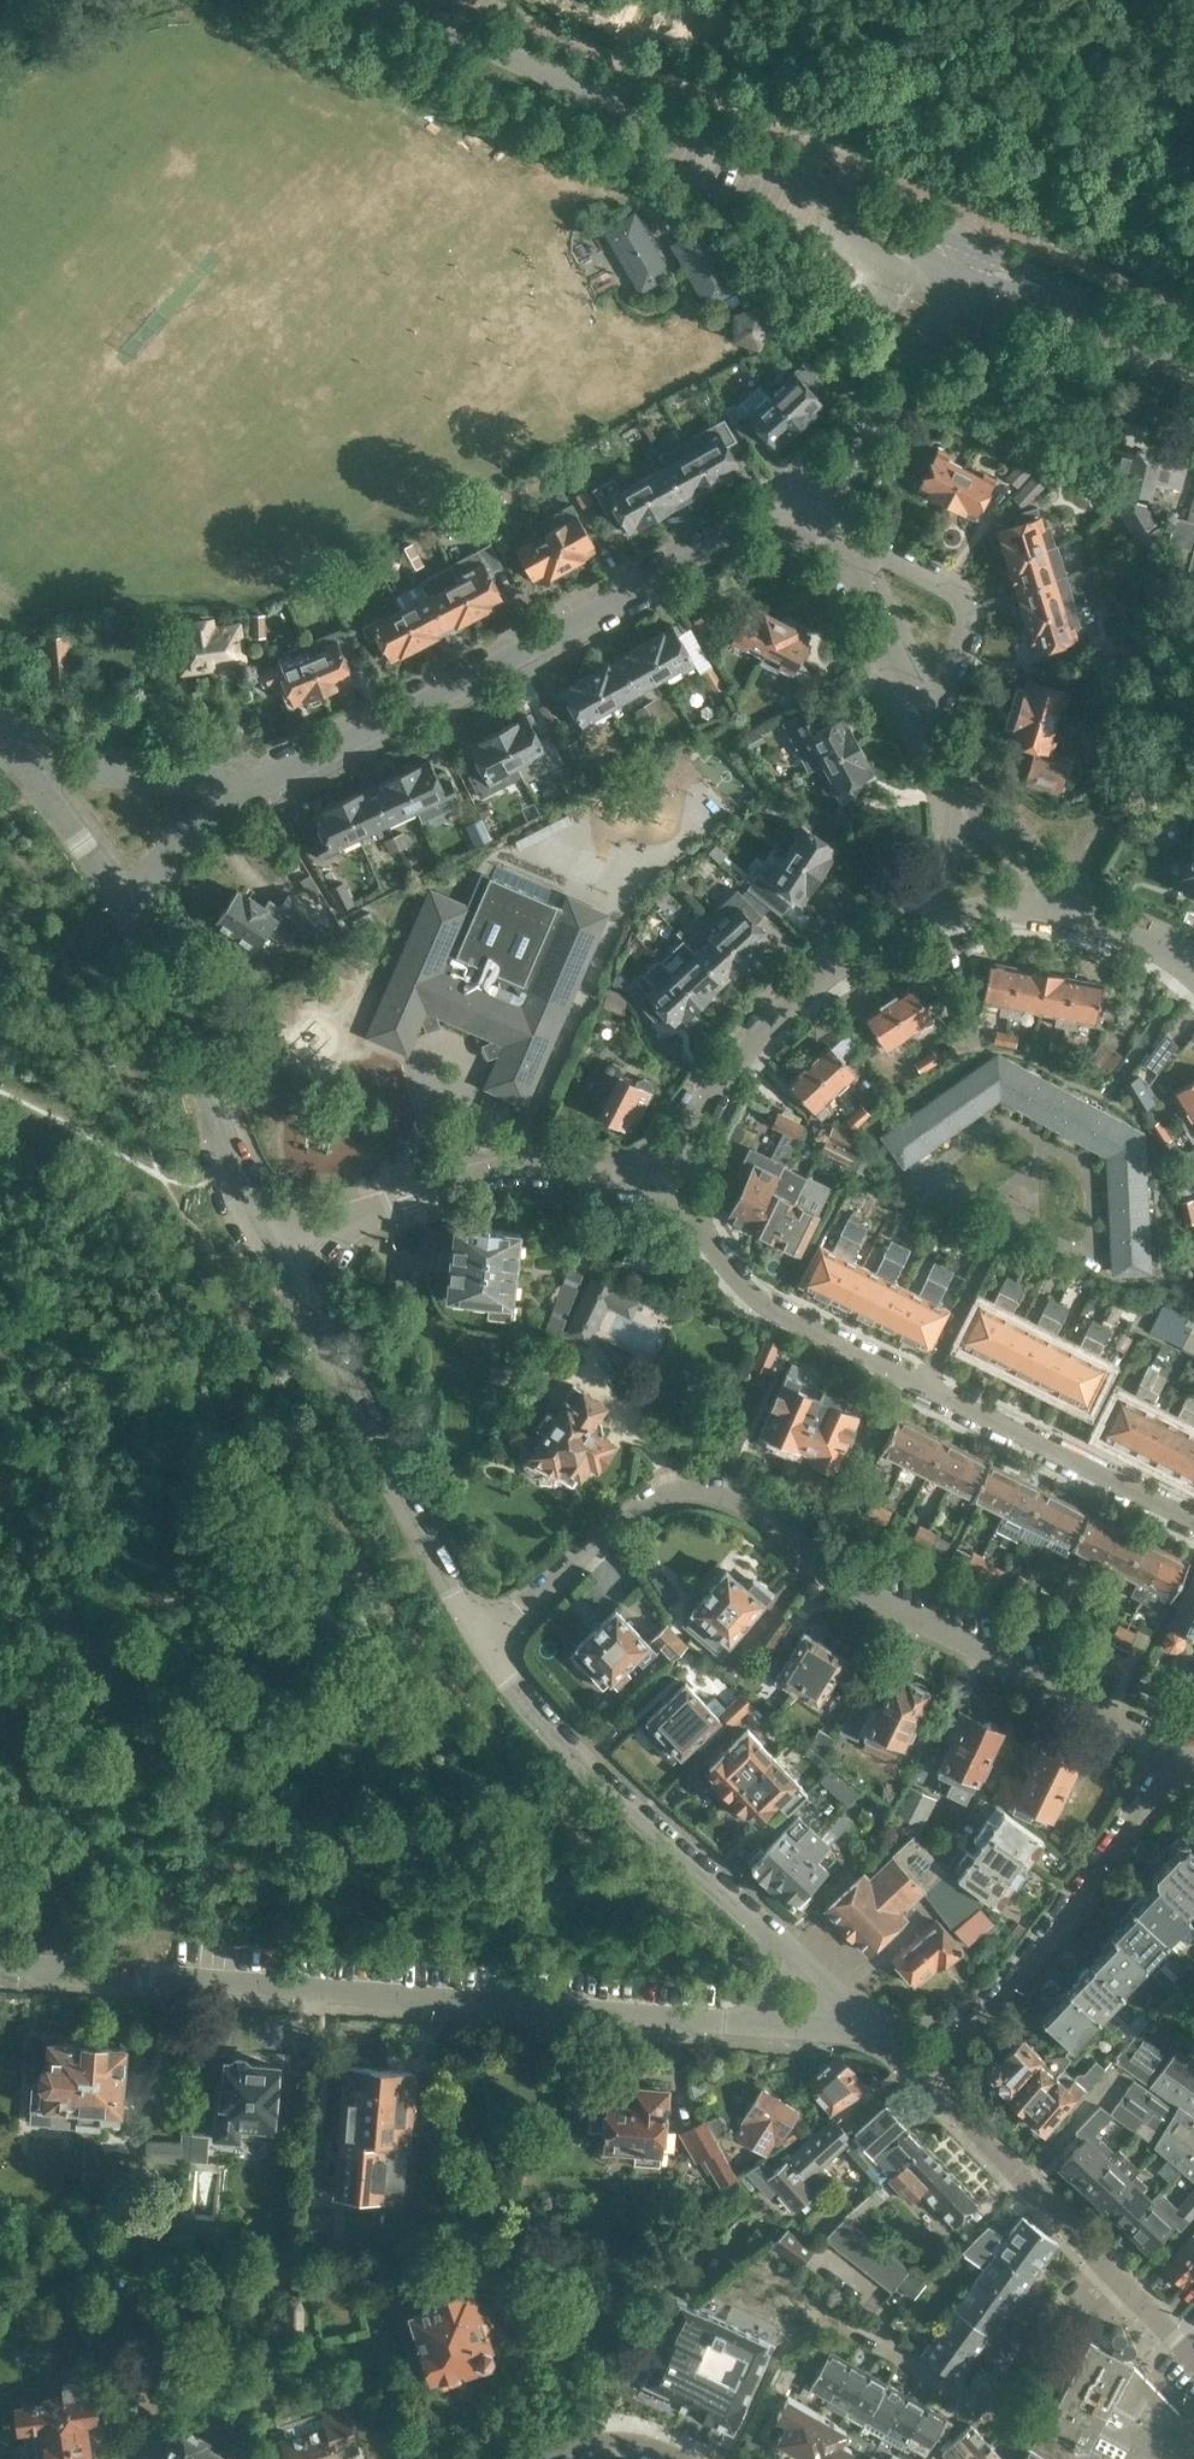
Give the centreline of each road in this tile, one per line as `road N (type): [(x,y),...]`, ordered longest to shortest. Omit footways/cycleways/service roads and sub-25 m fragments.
road 1 (residential): [(1185,1749),(917,1619),(723,1495),(657,1499),(565,1564),(481,1643)]
road 2 (residential): [(749,2021),(0,1968)]
road 3 (residential): [(256,786),(752,524),(812,505)]
road 4 (residential): [(964,252),(399,0)]
road 5 (residential): [(794,1960),(545,1727),(481,1643)]
road 6 (residential): [(481,1643),(276,1253)]
road 7 (residential): [(919,2067),(988,2008),(1052,1936),(1185,1749)]
road 8 (residential): [(276,1253),(509,1164),(664,1162)]
road 9 (residential): [(276,1253),(236,1177),(128,910)]
road 10 (residential): [(922,1388),(753,1296),(698,1247),(675,1207),(664,1162)]
road 11 (residential): [(664,1162),(730,1064),(797,997),(911,921)]
road 12 (residential): [(1193,1521),(922,1388)]
road 13 (residential): [(812,505),(888,402),(964,252)]
road 14 (residential): [(926,740),(967,631),(961,598),(938,579),(829,540)]
road 15 (residential): [(1193,348),(964,252)]
road 16 (residential): [(1087,2248),(919,2067)]
road 17 (residential): [(926,740),(829,540)]
road 18 (residential): [(256,786),(41,771)]
road 19 (residential): [(534,2458),(616,2426),(657,2430),(711,2458)]
road 20 (residential): [(969,2395),(1087,2248)]
road 21 (residential): [(1095,923),(954,798)]
road 22 (residential): [(911,921),(1020,912),(1095,923)]
road 23 (residential): [(922,1388),(1002,1221)]
road 24 (residential): [(128,910),(172,848),(256,786)]
road 25 (residential): [(128,910),(41,771)]
road 26 (residential): [(1193,2360),(1087,2248)]
road 27 (residential): [(954,798),(955,841),(942,882),(911,921)]

